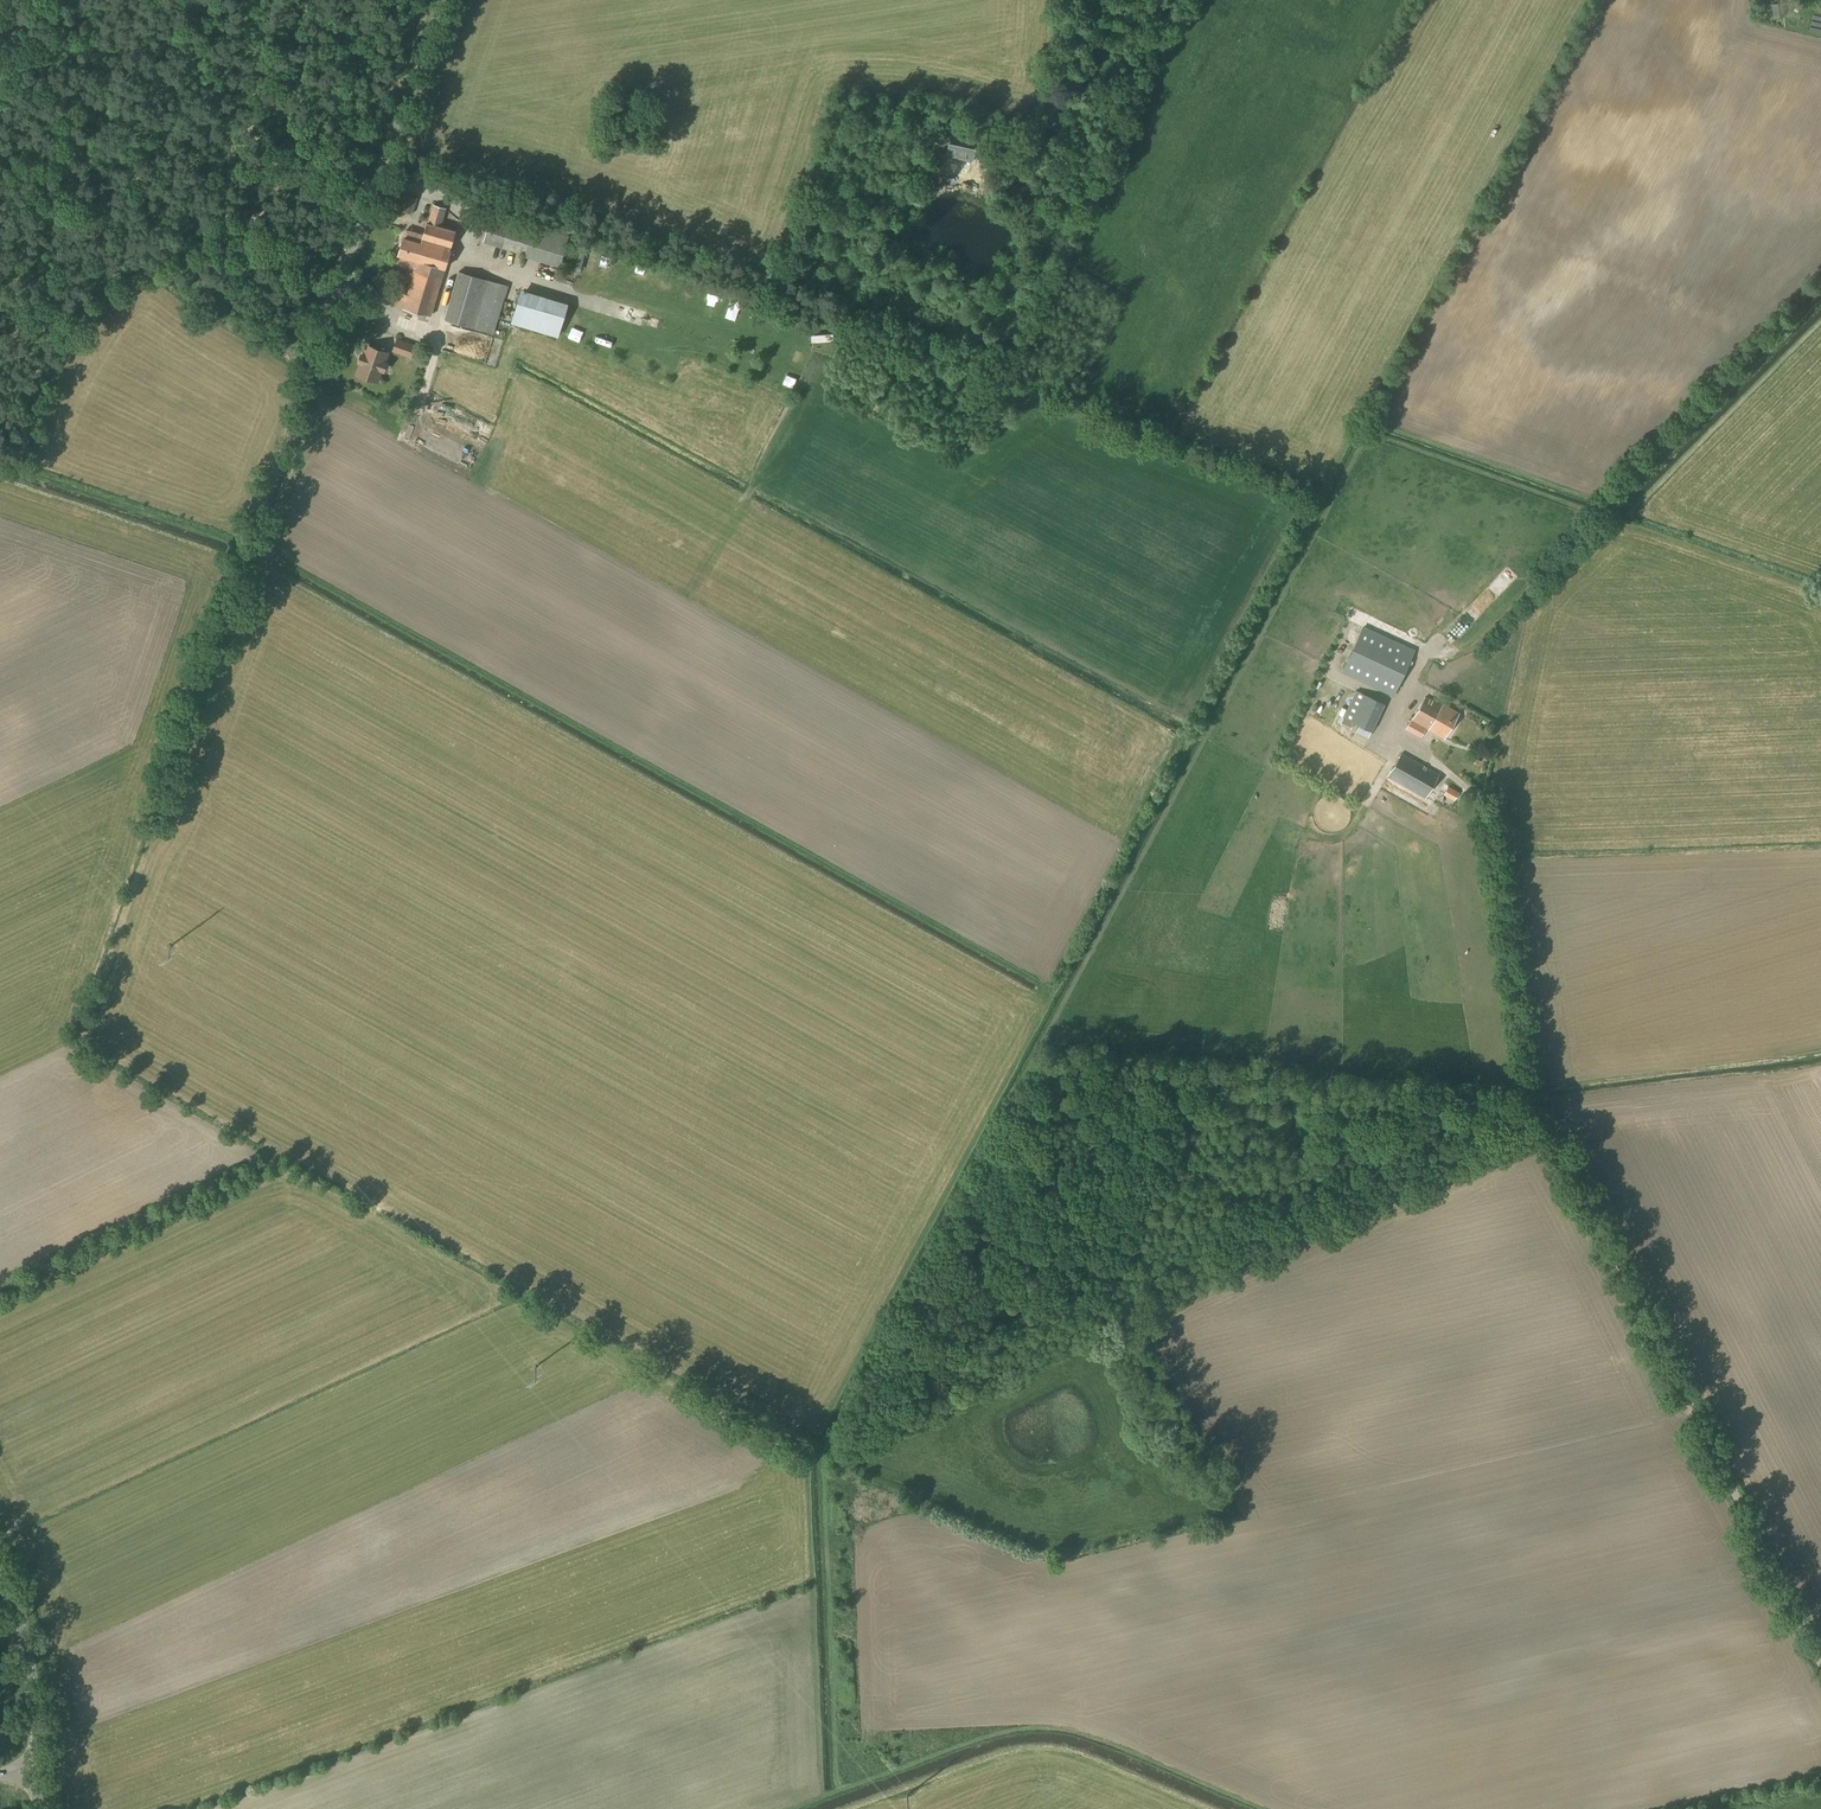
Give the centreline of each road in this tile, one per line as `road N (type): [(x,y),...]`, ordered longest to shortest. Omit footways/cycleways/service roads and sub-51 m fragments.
road 1 (unclassified): [(1820,1661),(1538,1109),(1478,807)]
road 2 (track): [(157,801),(331,309)]
road 3 (track): [(1820,294),(1487,634)]
road 4 (unclassified): [(331,309),(441,0)]
road 5 (secondary): [(42,1808),(23,1632),(0,1567)]

